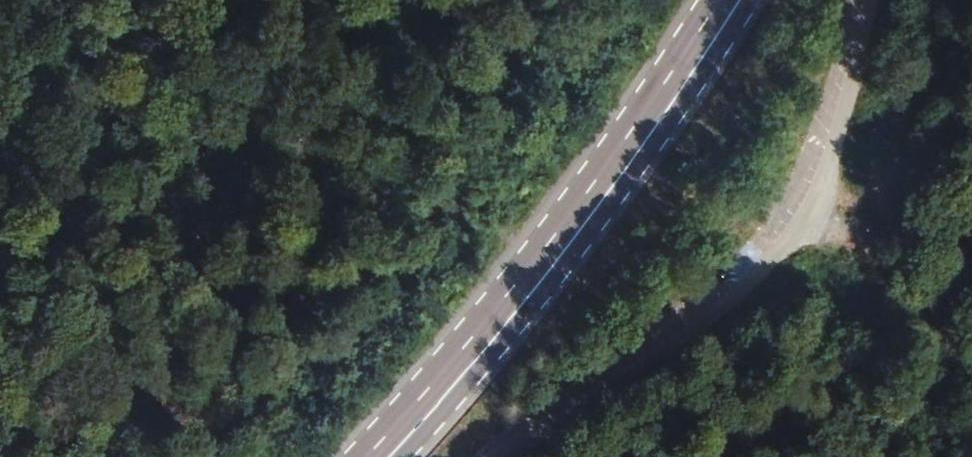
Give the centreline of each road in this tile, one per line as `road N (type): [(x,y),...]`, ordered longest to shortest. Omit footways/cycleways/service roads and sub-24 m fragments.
road 1 (track): [(0,191),(944,218)]
road 2 (primary): [(380,456),(545,261),(728,0)]

